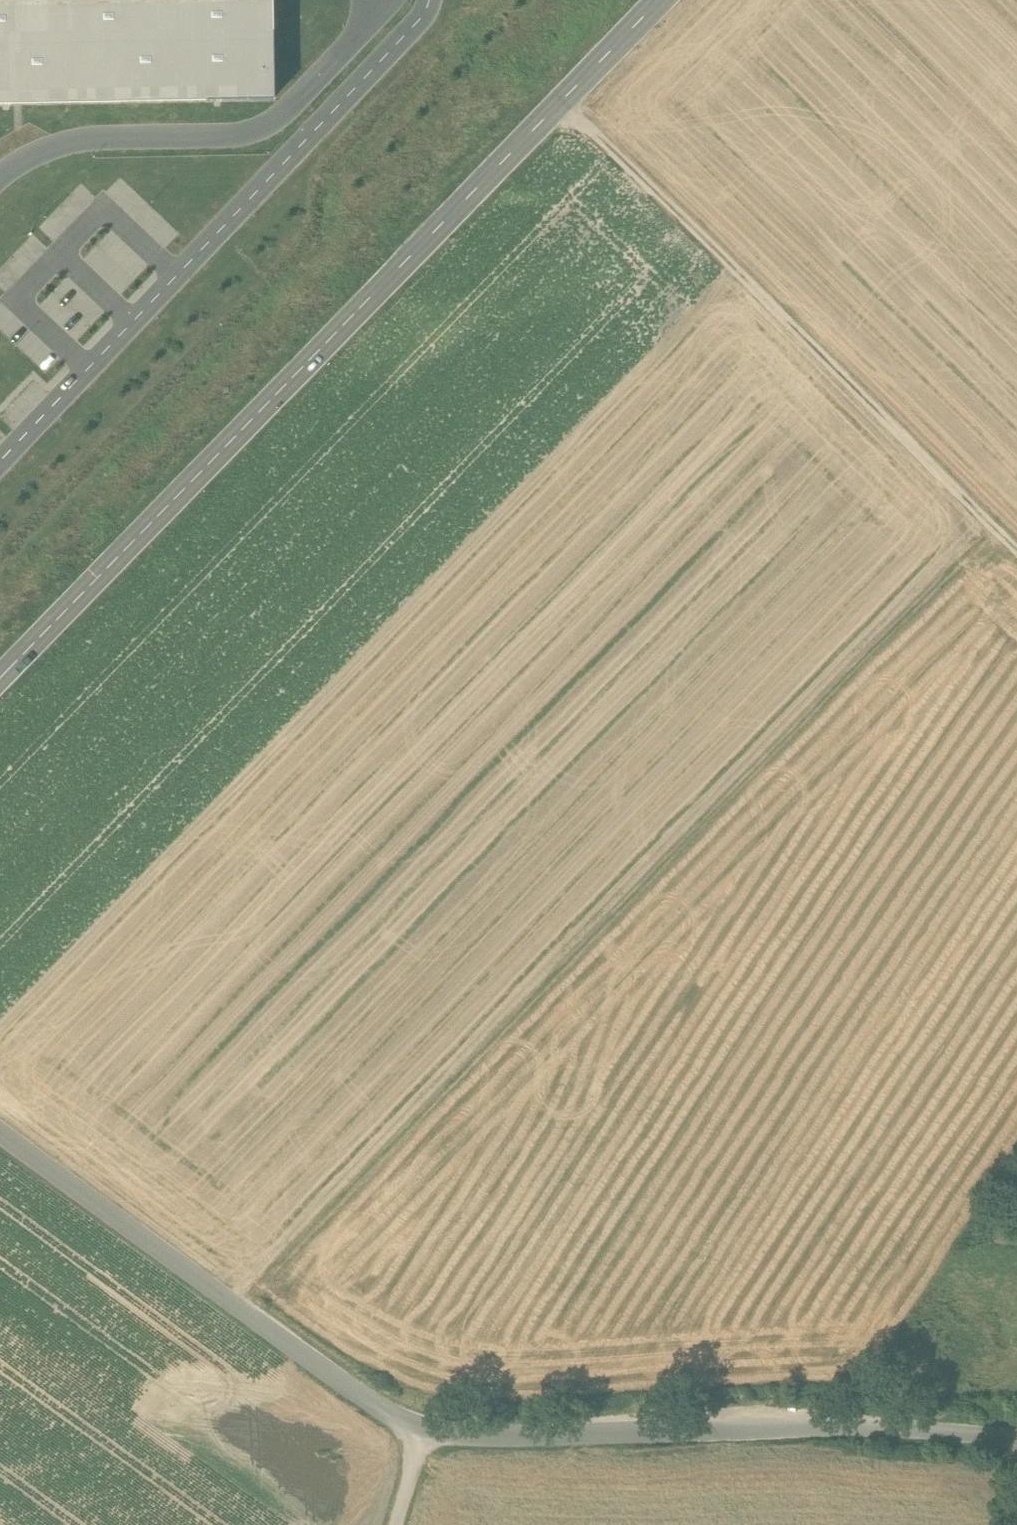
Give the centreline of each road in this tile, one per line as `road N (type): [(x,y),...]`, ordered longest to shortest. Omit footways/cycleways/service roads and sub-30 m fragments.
road 1 (residential): [(0,1129),(422,1440),(866,1428),(1016,1440)]
road 2 (track): [(236,1303),(991,526)]
road 3 (secondary): [(0,675),(656,0)]
road 4 (track): [(561,100),(1016,552)]

